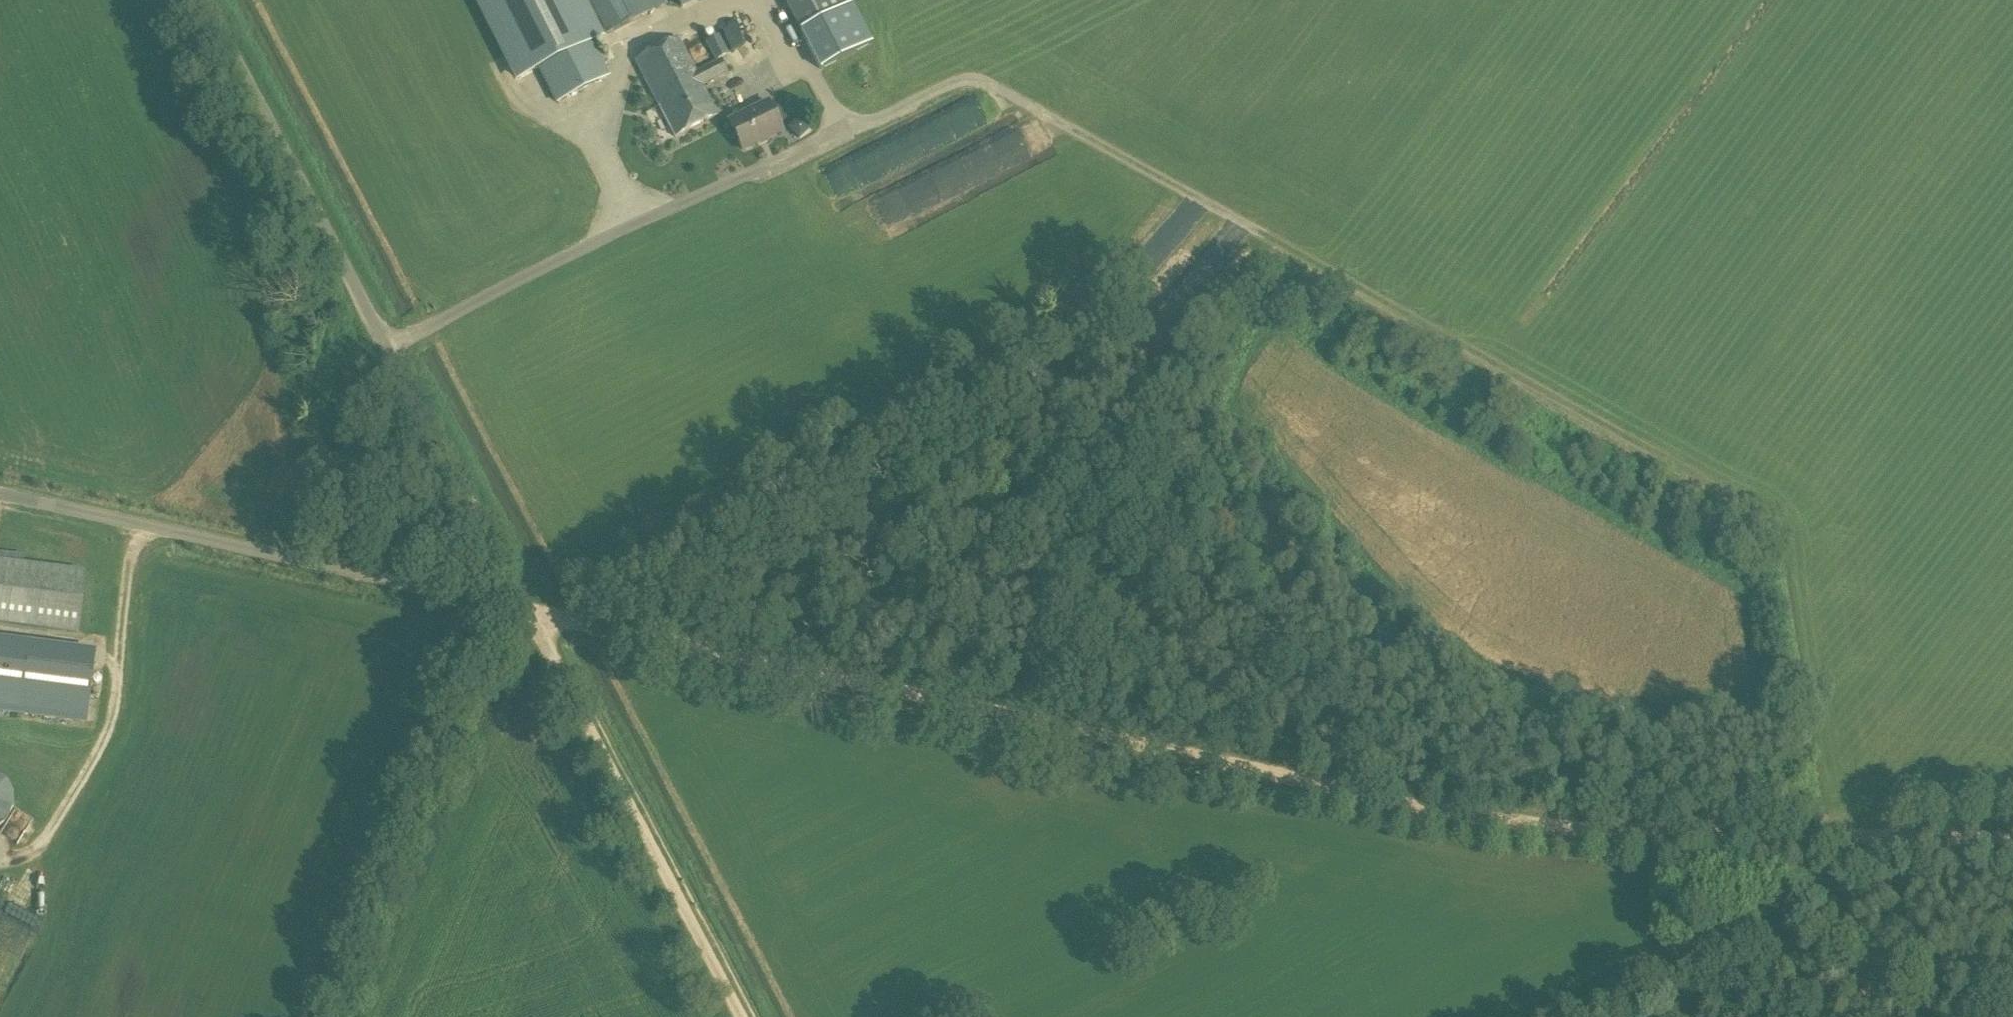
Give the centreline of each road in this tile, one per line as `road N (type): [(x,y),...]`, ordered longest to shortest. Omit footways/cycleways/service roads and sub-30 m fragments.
road 1 (track): [(2012,837),(1579,821),(1394,792),(531,613)]
road 2 (unclassified): [(0,495),(531,613),(207,0)]
road 3 (track): [(531,613),(738,1016)]
road 4 (track): [(1536,1016),(1872,835)]

